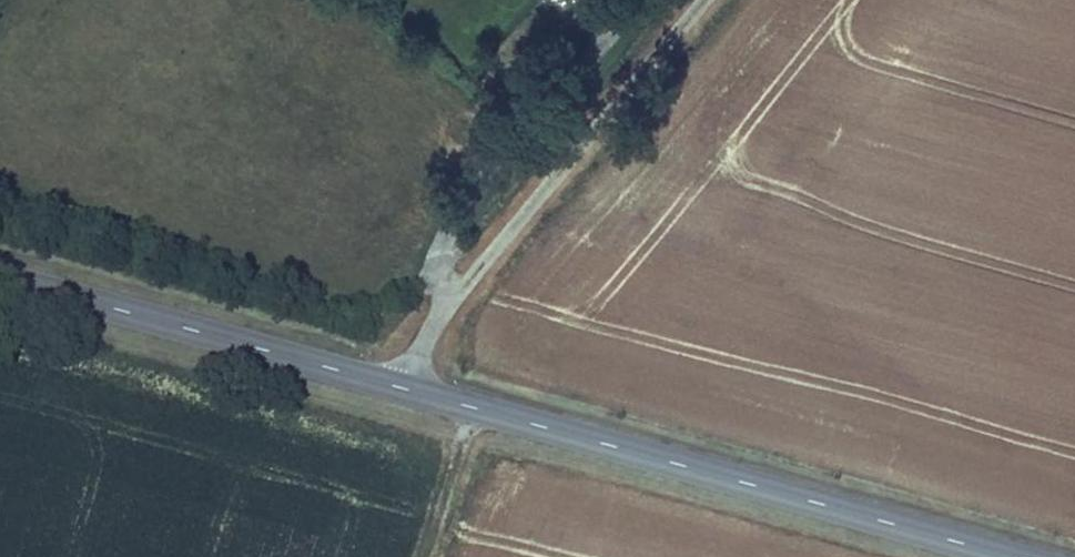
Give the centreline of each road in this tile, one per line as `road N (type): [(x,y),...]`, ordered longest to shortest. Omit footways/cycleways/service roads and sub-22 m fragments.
road 1 (tertiary): [(400,385),(1014,556)]
road 2 (unclassified): [(400,385),(484,260),(703,0)]
road 3 (tertiary): [(0,275),(400,385)]
road 4 (track): [(471,405),(428,556)]

